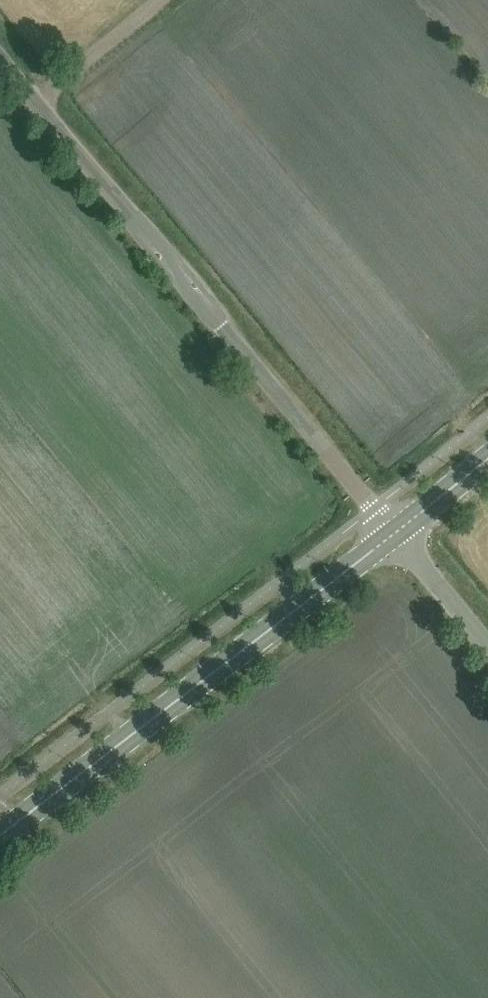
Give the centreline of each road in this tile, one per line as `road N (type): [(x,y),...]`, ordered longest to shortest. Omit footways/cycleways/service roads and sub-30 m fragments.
road 1 (unclassified): [(395,533),(0,59)]
road 2 (tertiary): [(0,835),(395,533)]
road 3 (track): [(35,102),(161,0)]
road 4 (unclassified): [(487,645),(395,533)]
road 5 (tertiary): [(395,533),(487,458)]

